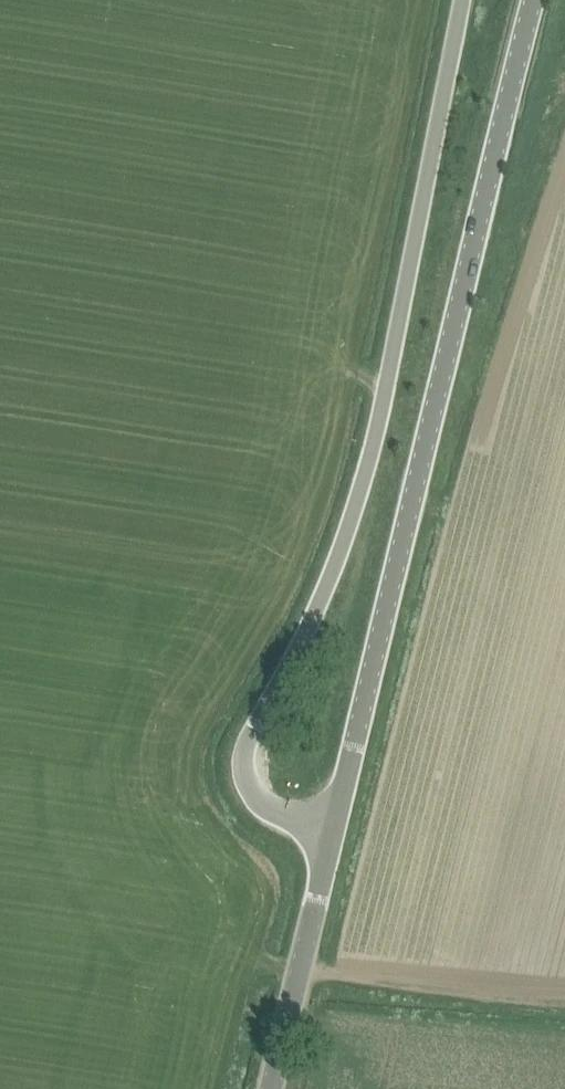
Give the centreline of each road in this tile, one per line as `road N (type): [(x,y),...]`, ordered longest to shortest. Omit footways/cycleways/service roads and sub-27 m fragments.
road 1 (unclassified): [(333,836),(303,828),(267,805),(249,789),(241,763),(313,623),(371,463),(463,0)]
road 2 (unclassified): [(333,836),(534,0)]
road 3 (track): [(564,995),(300,972)]
road 4 (unclassified): [(273,1088),(333,836)]

